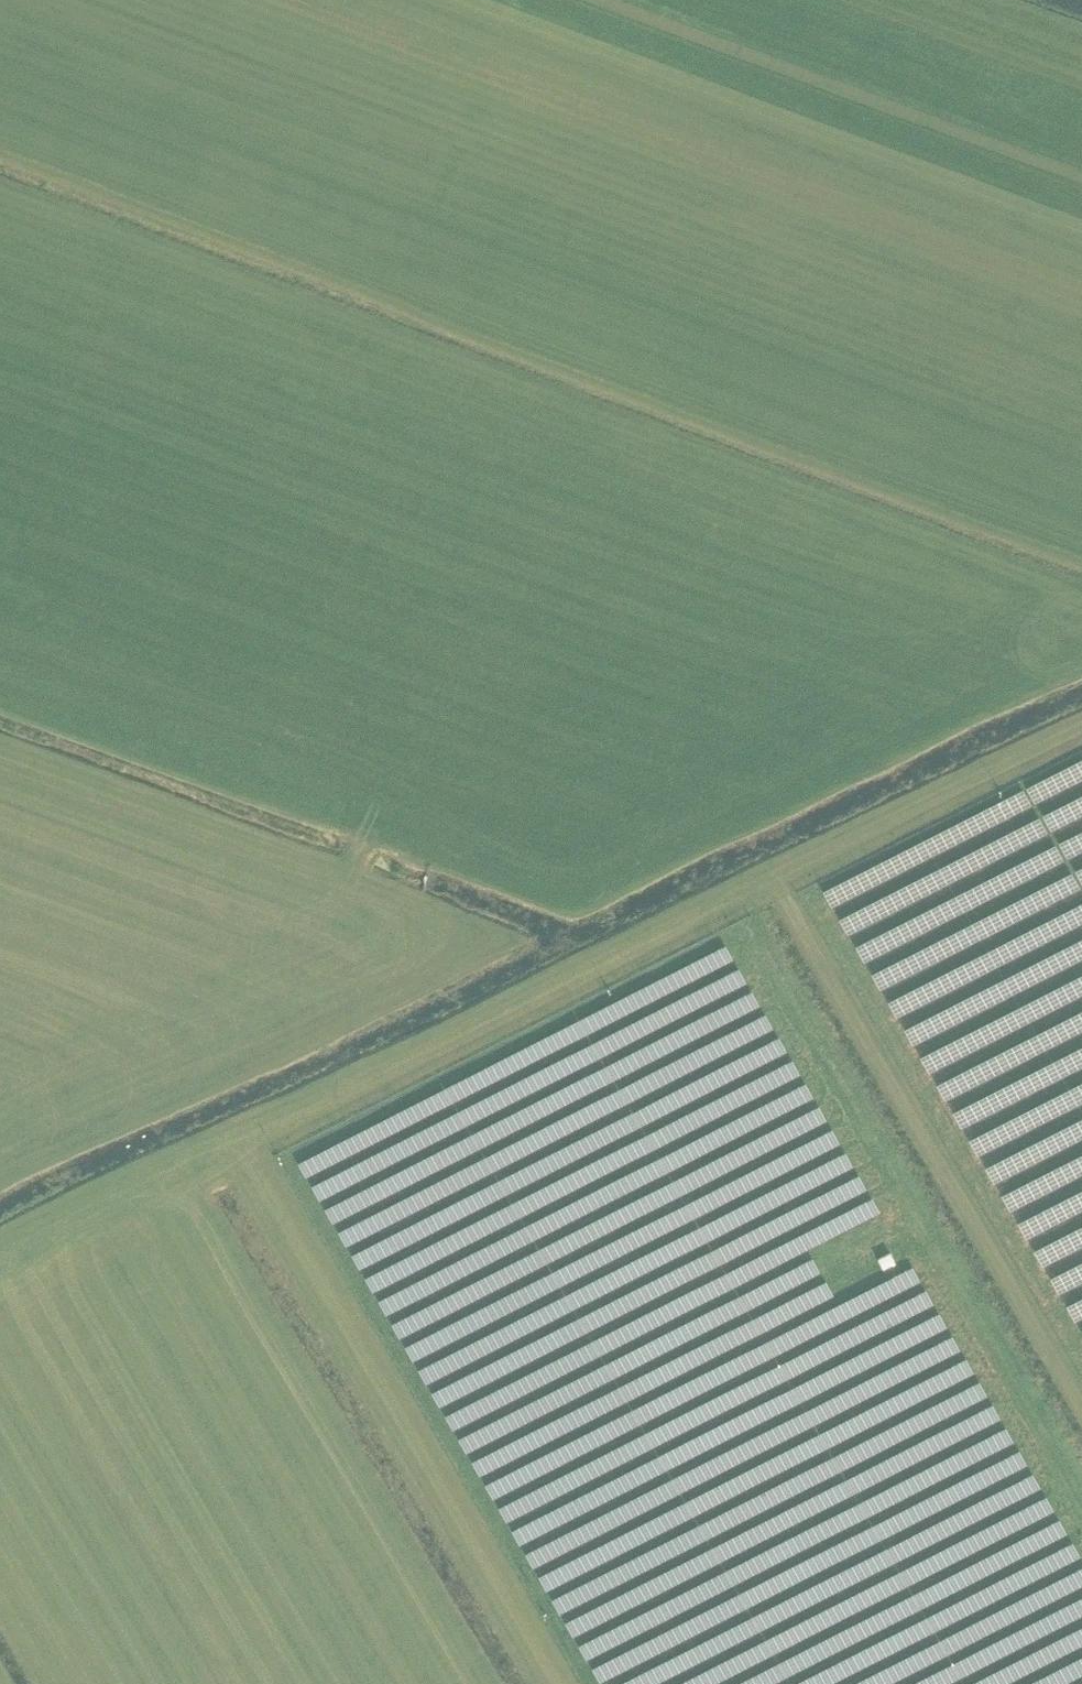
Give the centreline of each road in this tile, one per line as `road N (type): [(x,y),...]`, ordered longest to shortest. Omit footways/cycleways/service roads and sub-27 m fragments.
road 1 (track): [(1081,1501),(976,1315)]

